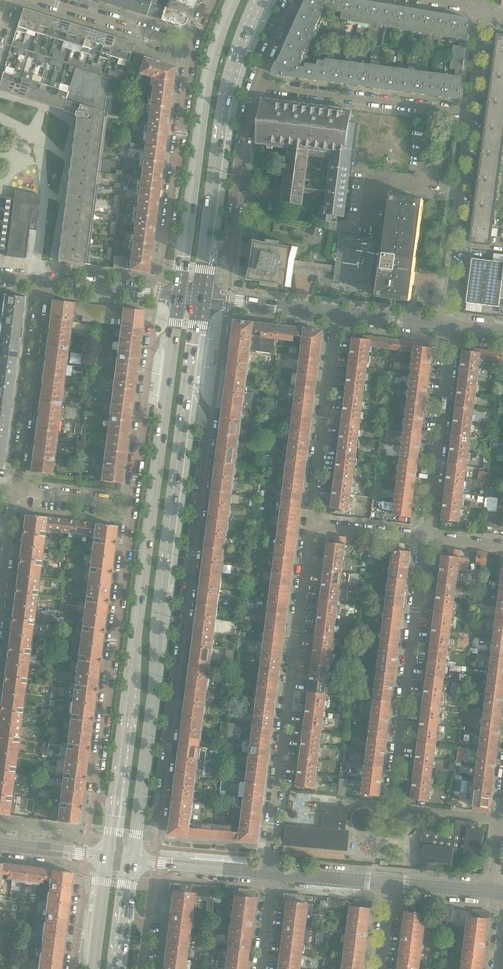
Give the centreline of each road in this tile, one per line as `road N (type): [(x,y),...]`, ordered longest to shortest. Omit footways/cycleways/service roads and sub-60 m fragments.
road 1 (residential): [(137,828),(161,810),(217,372),(192,350)]
road 2 (primary): [(137,828),(192,350)]
road 3 (primary): [(174,331),(118,805)]
road 4 (residential): [(427,538),(393,798),(399,806),(500,818)]
road 5 (residential): [(311,523),(272,872)]
road 6 (residential): [(131,504),(97,767),(96,788),(118,805)]
road 7 (primary): [(202,263),(227,92),(261,0)]
road 8 (primary): [(234,0),(208,85),(185,245)]
road 9 (residential): [(472,112),(254,86)]
road 10 (residential): [(472,112),(448,325)]
road 11 (residential): [(448,325),(427,538)]
road 12 (residential): [(340,312),(311,523)]
road 13 (residential): [(15,489),(44,281)]
road 14 (residential): [(192,46),(167,231),(185,245)]
road 15 (residential): [(34,280),(52,137),(42,125),(0,112)]
road 16 (residential): [(202,263),(231,245),(254,86)]
road 17 (residential): [(192,46),(42,0)]
road 18 (residential): [(151,352),(131,504)]
road 19 (residential): [(198,298),(340,312)]
road 20 (residential): [(131,860),(272,872)]
road 21 (residential): [(178,296),(44,281)]

